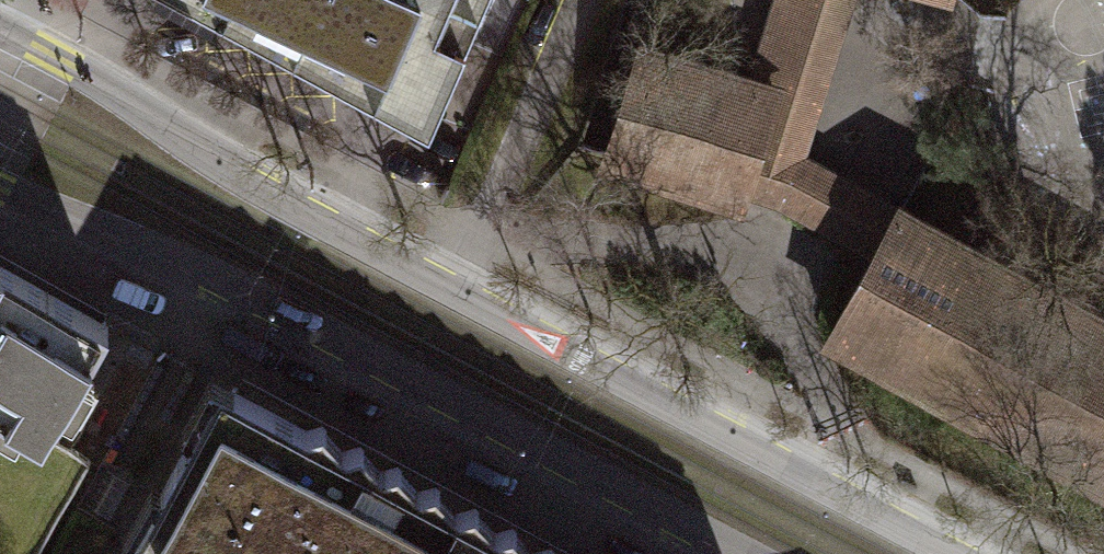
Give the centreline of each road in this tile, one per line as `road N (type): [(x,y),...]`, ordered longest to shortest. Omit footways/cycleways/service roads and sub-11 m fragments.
road 1 (tertiary): [(957,553),(283,198),(0,28)]
road 2 (tertiary): [(0,183),(247,295),(729,553)]

